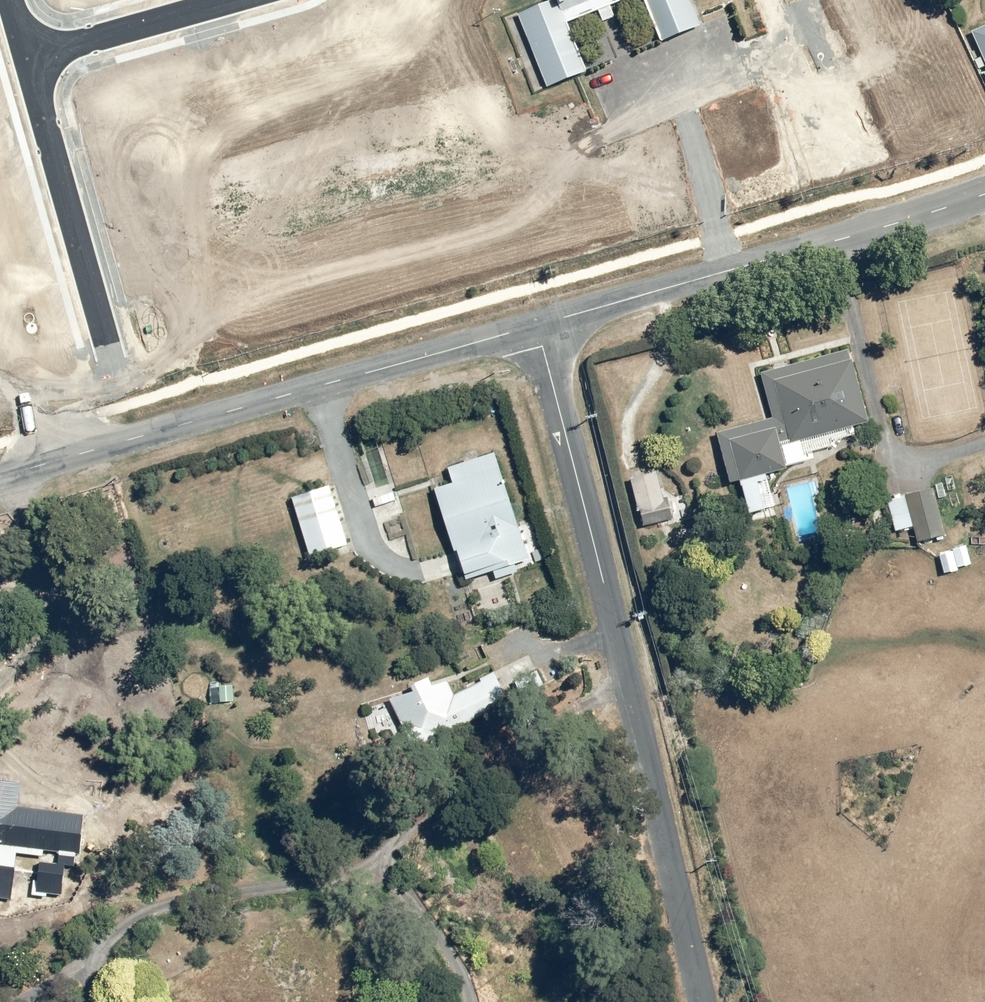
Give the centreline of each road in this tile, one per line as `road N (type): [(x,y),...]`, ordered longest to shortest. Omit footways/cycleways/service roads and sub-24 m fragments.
road 1 (residential): [(536,326),(701,1001)]
road 2 (tertiary): [(536,326),(0,479)]
road 3 (tertiary): [(0,476),(536,326)]
road 4 (tertiary): [(536,326),(984,155)]
road 5 (tertiary): [(984,195),(536,326)]
road 6 (residential): [(105,349),(25,56)]
road 7 (residential): [(25,56),(230,0)]

